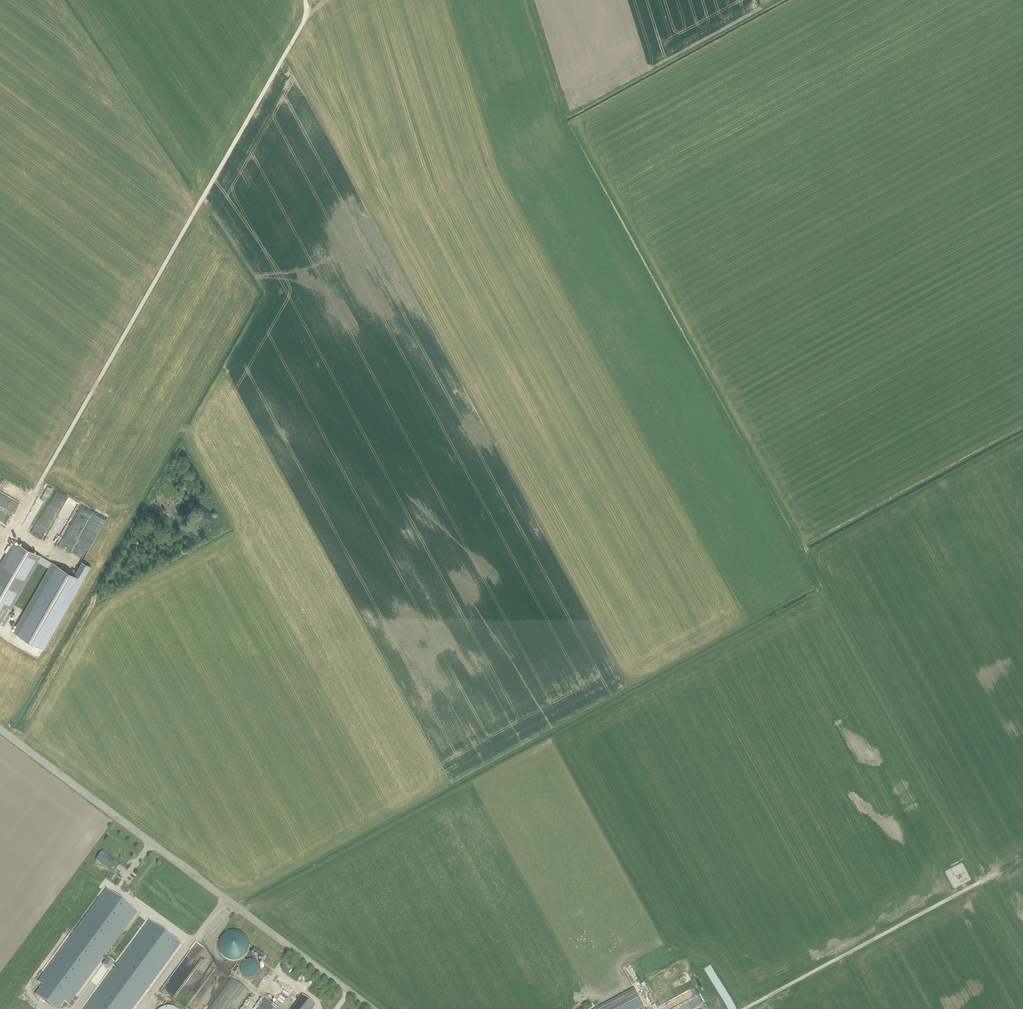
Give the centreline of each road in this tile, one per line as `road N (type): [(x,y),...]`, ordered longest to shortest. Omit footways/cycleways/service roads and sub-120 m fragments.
road 1 (tertiary): [(372,1008),(0,729)]

